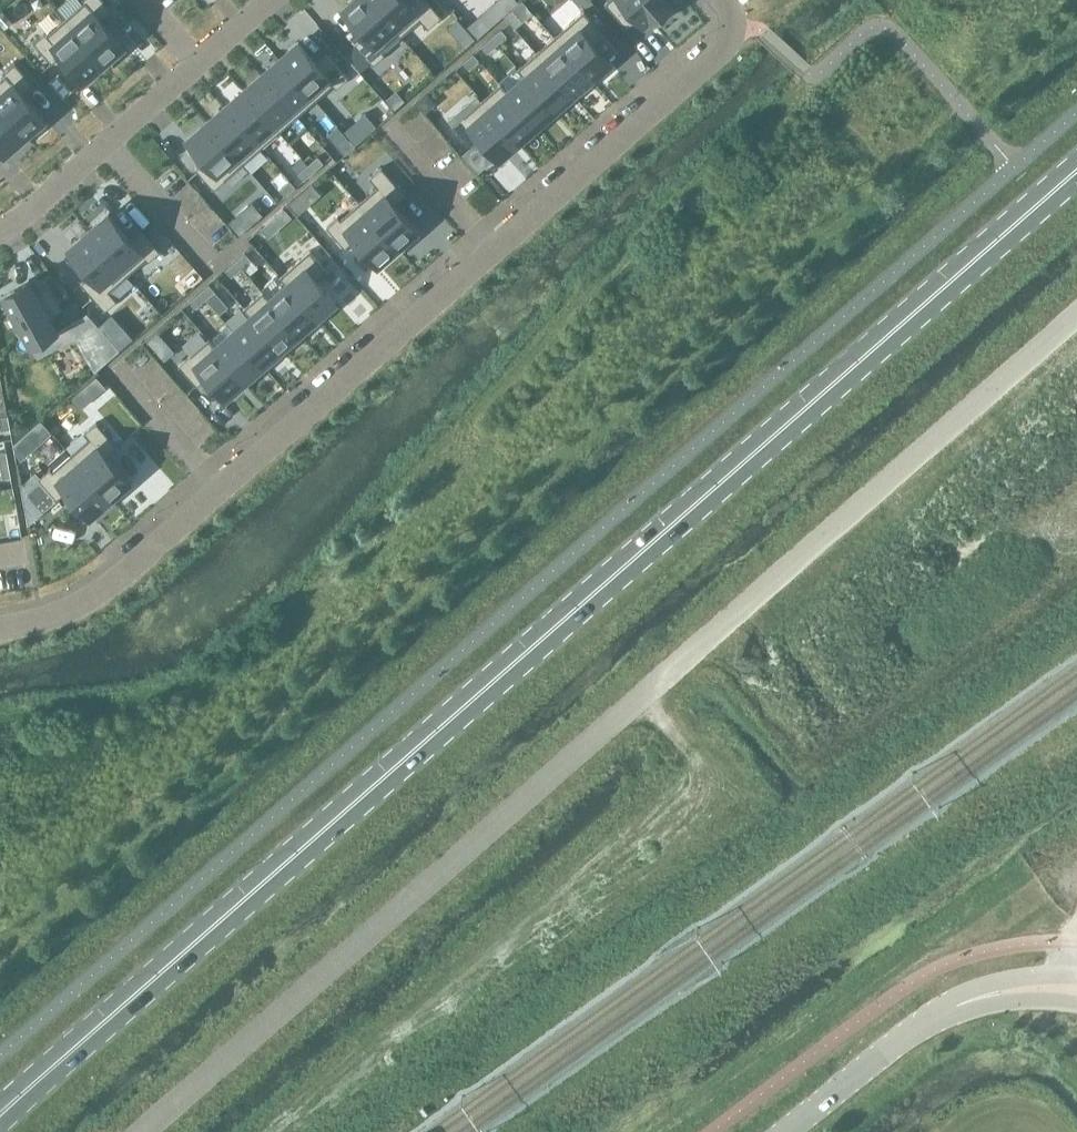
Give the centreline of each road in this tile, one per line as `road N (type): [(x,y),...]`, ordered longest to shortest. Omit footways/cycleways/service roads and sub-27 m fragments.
road 1 (primary): [(0,1116),(1076,170)]
road 2 (residential): [(141,1131),(1076,316)]
road 3 (residential): [(0,630),(79,604),(111,585),(220,490),(719,49),(733,24),(719,0)]
road 4 (residential): [(269,0),(0,231)]
road 5 (unclassified): [(1076,972),(1013,977),(971,989),(896,1044)]
road 6 (unclassified): [(896,1044),(989,1008),(1076,1007)]
road 7 (unclassified): [(896,1044),(786,1131)]

